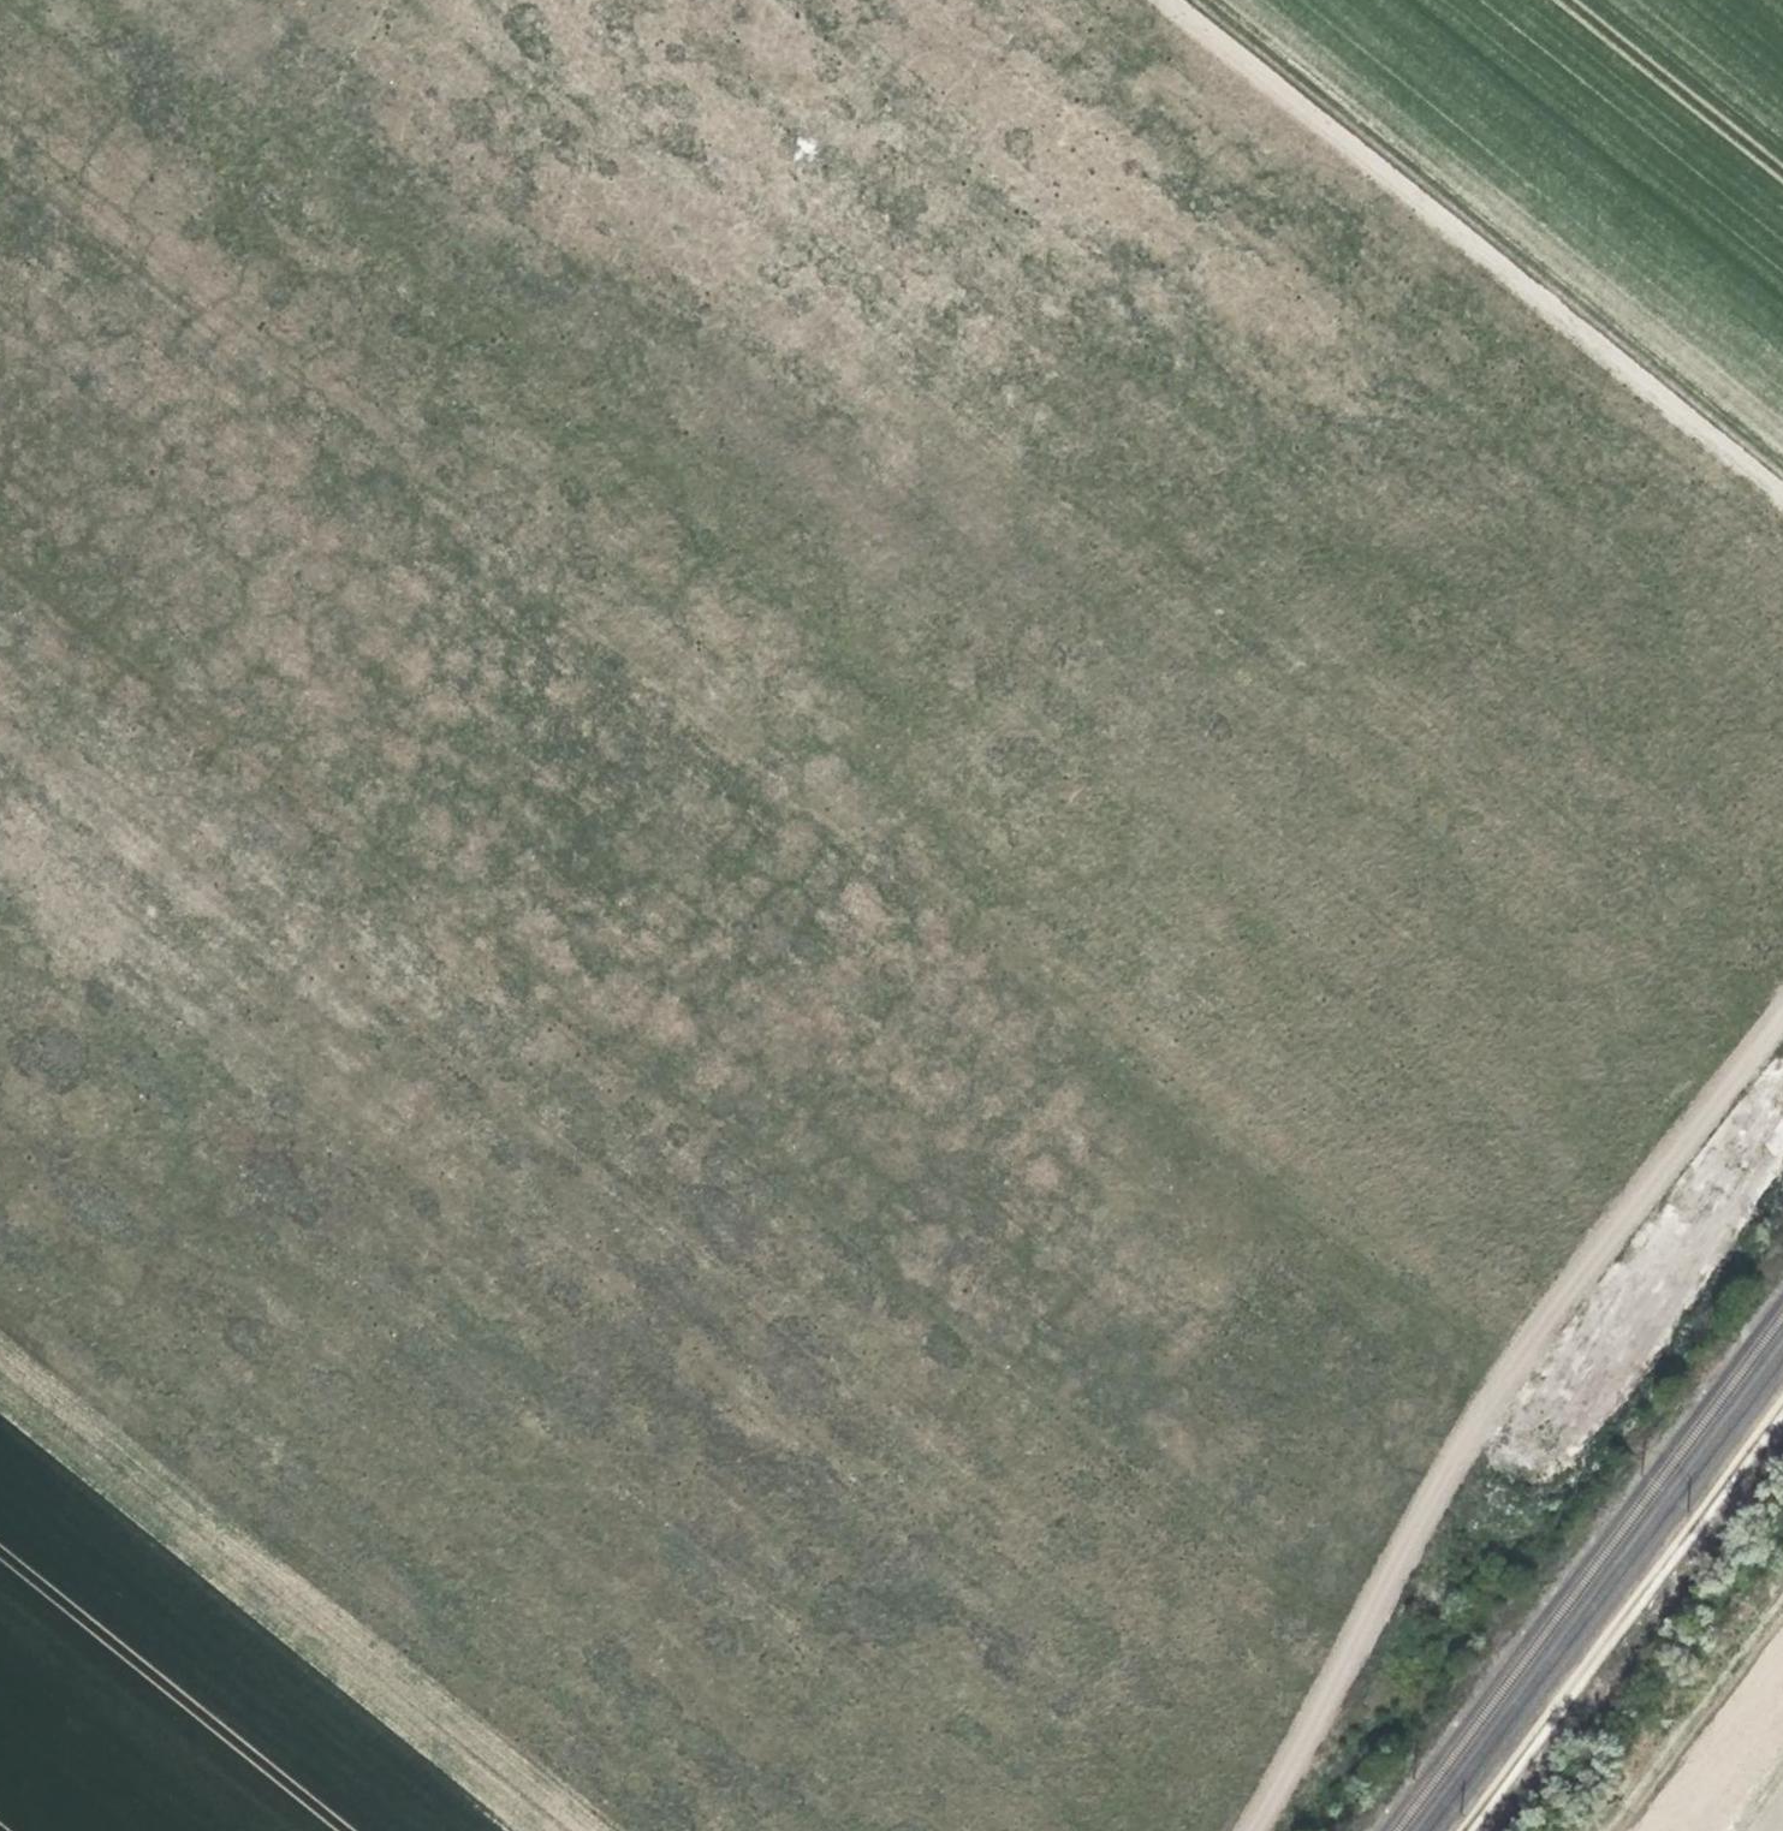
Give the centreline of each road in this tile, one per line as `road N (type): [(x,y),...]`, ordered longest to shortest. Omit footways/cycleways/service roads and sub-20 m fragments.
road 1 (track): [(1250,1830),(1441,1478),(1527,1348),(1782,1017)]
road 2 (track): [(1201,0),(1782,469)]

